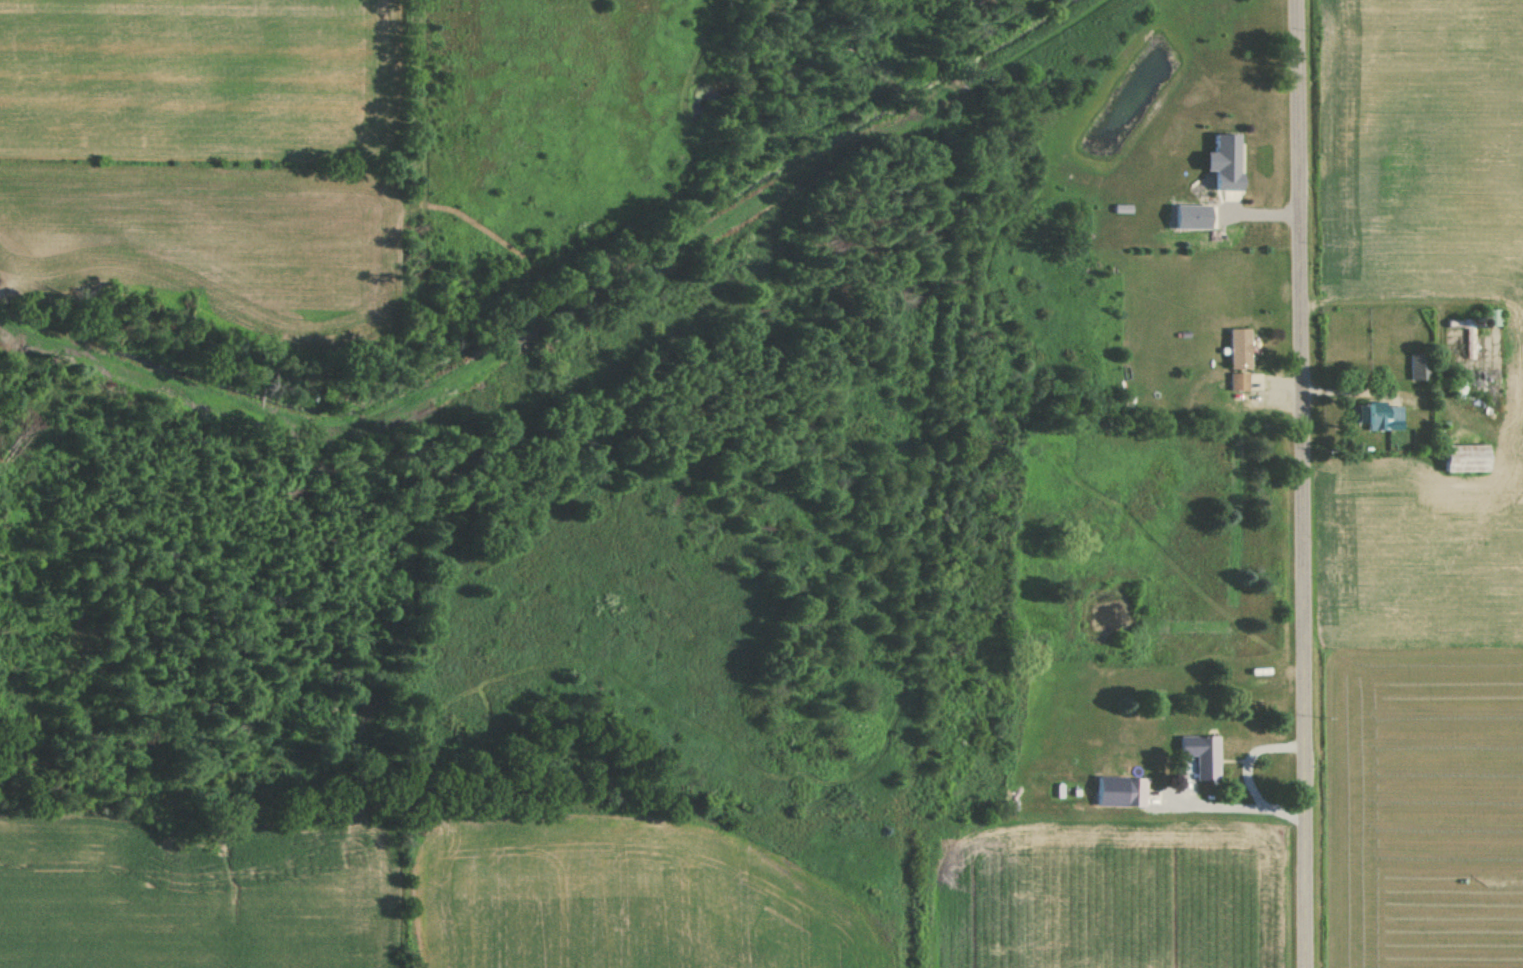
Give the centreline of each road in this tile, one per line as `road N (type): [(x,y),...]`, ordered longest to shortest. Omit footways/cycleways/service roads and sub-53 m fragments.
road 1 (residential): [(1309,967),(1301,0)]

